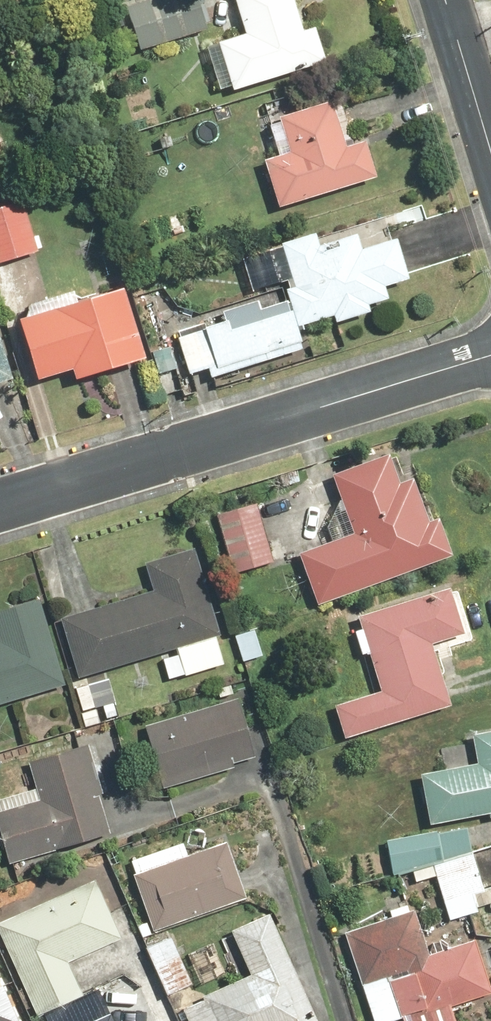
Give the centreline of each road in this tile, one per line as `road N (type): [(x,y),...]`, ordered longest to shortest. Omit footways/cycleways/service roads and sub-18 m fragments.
road 1 (residential): [(0,505),(490,353)]
road 2 (residential): [(448,0),(490,137)]

